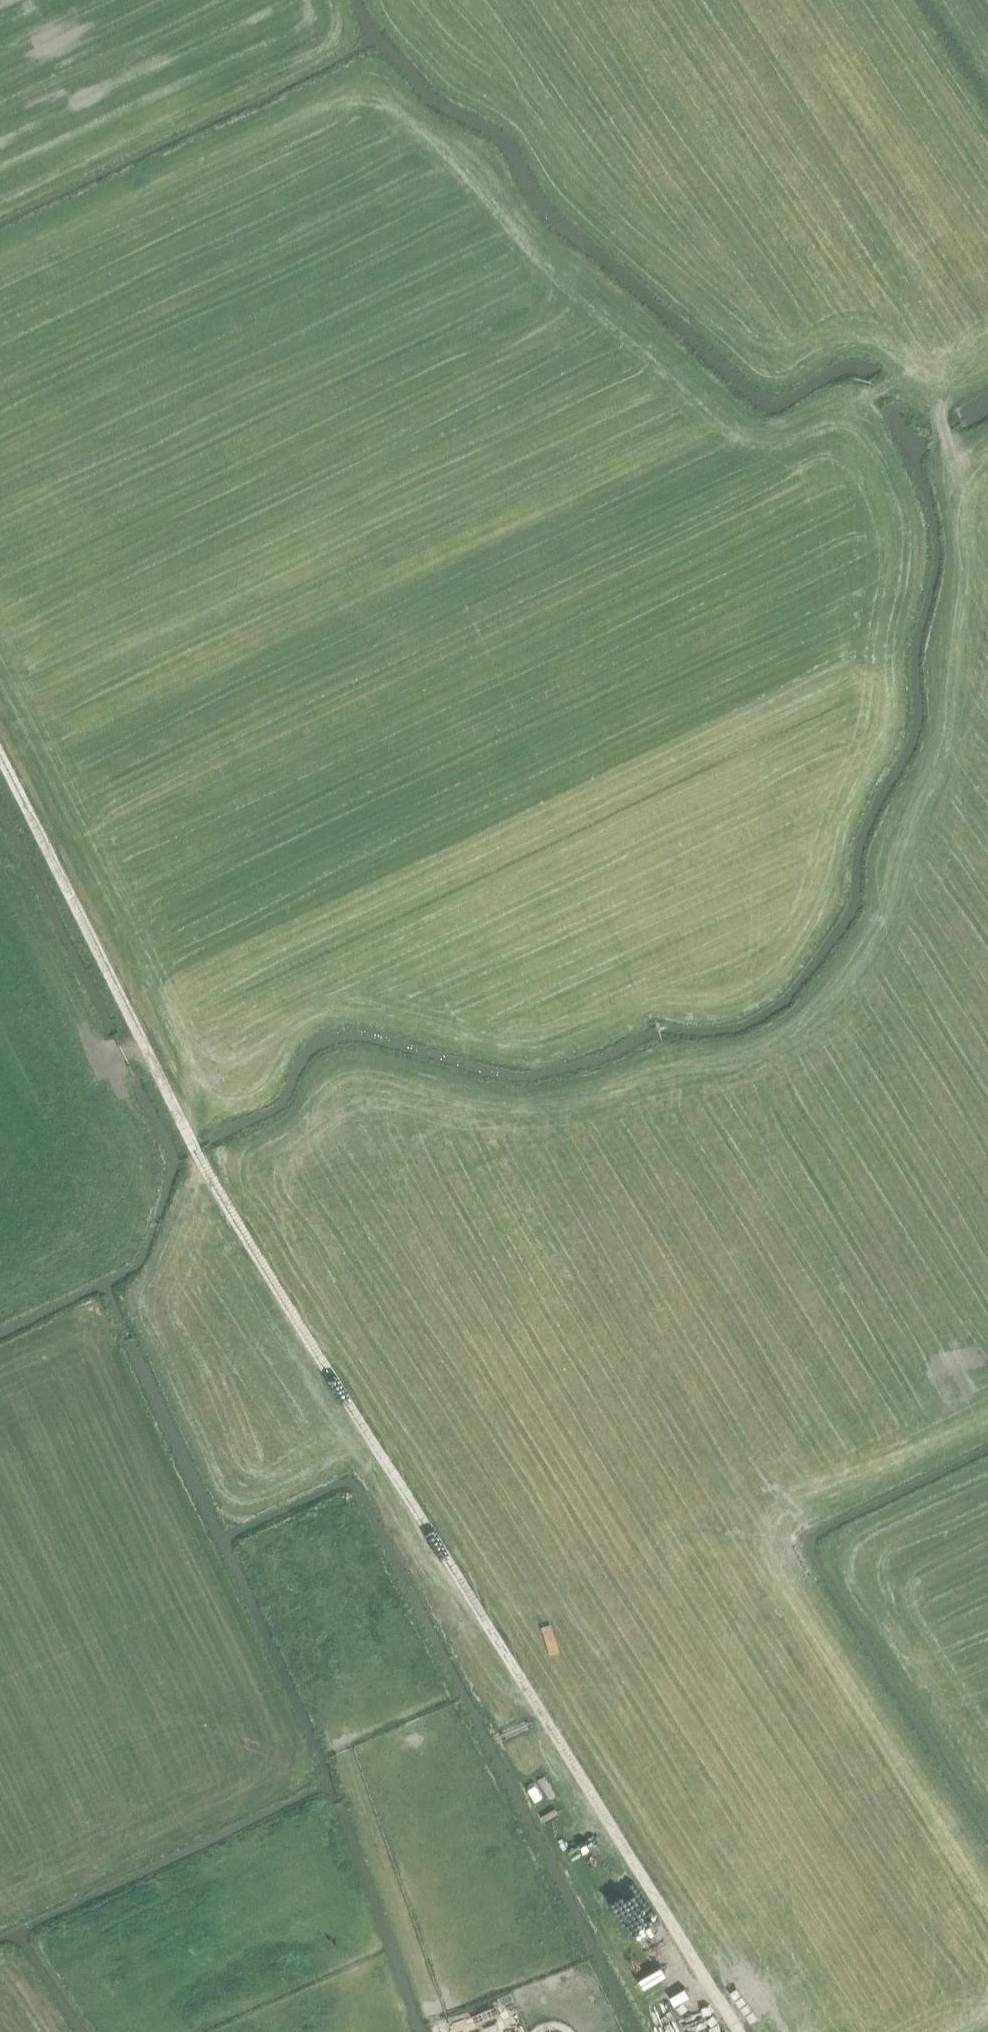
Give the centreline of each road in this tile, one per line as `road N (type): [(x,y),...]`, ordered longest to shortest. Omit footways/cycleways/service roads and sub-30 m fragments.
road 1 (track): [(0,758),(194,1145),(747,2031)]
road 2 (track): [(438,2024),(343,1750)]

